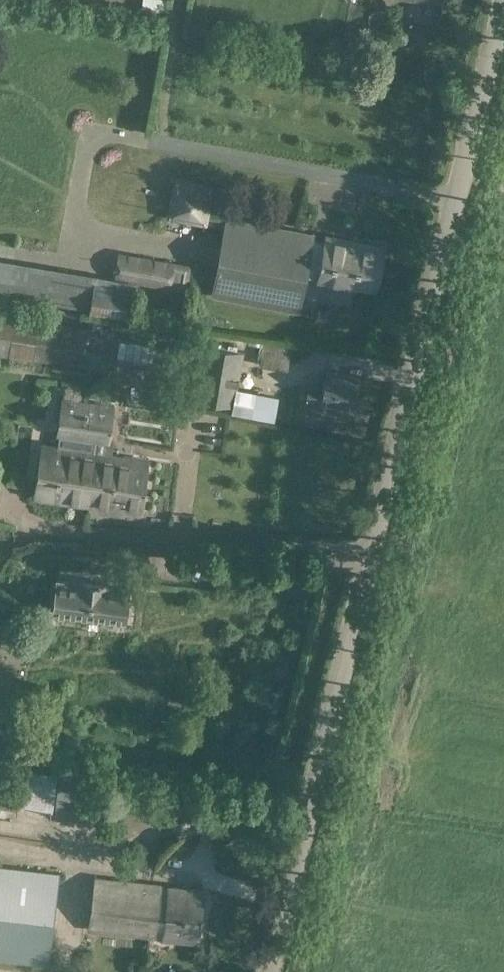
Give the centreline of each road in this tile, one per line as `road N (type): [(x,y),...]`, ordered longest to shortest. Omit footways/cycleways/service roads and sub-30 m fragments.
road 1 (tertiary): [(285,971),(503,7)]
road 2 (track): [(202,250),(81,230),(98,130),(458,197)]

